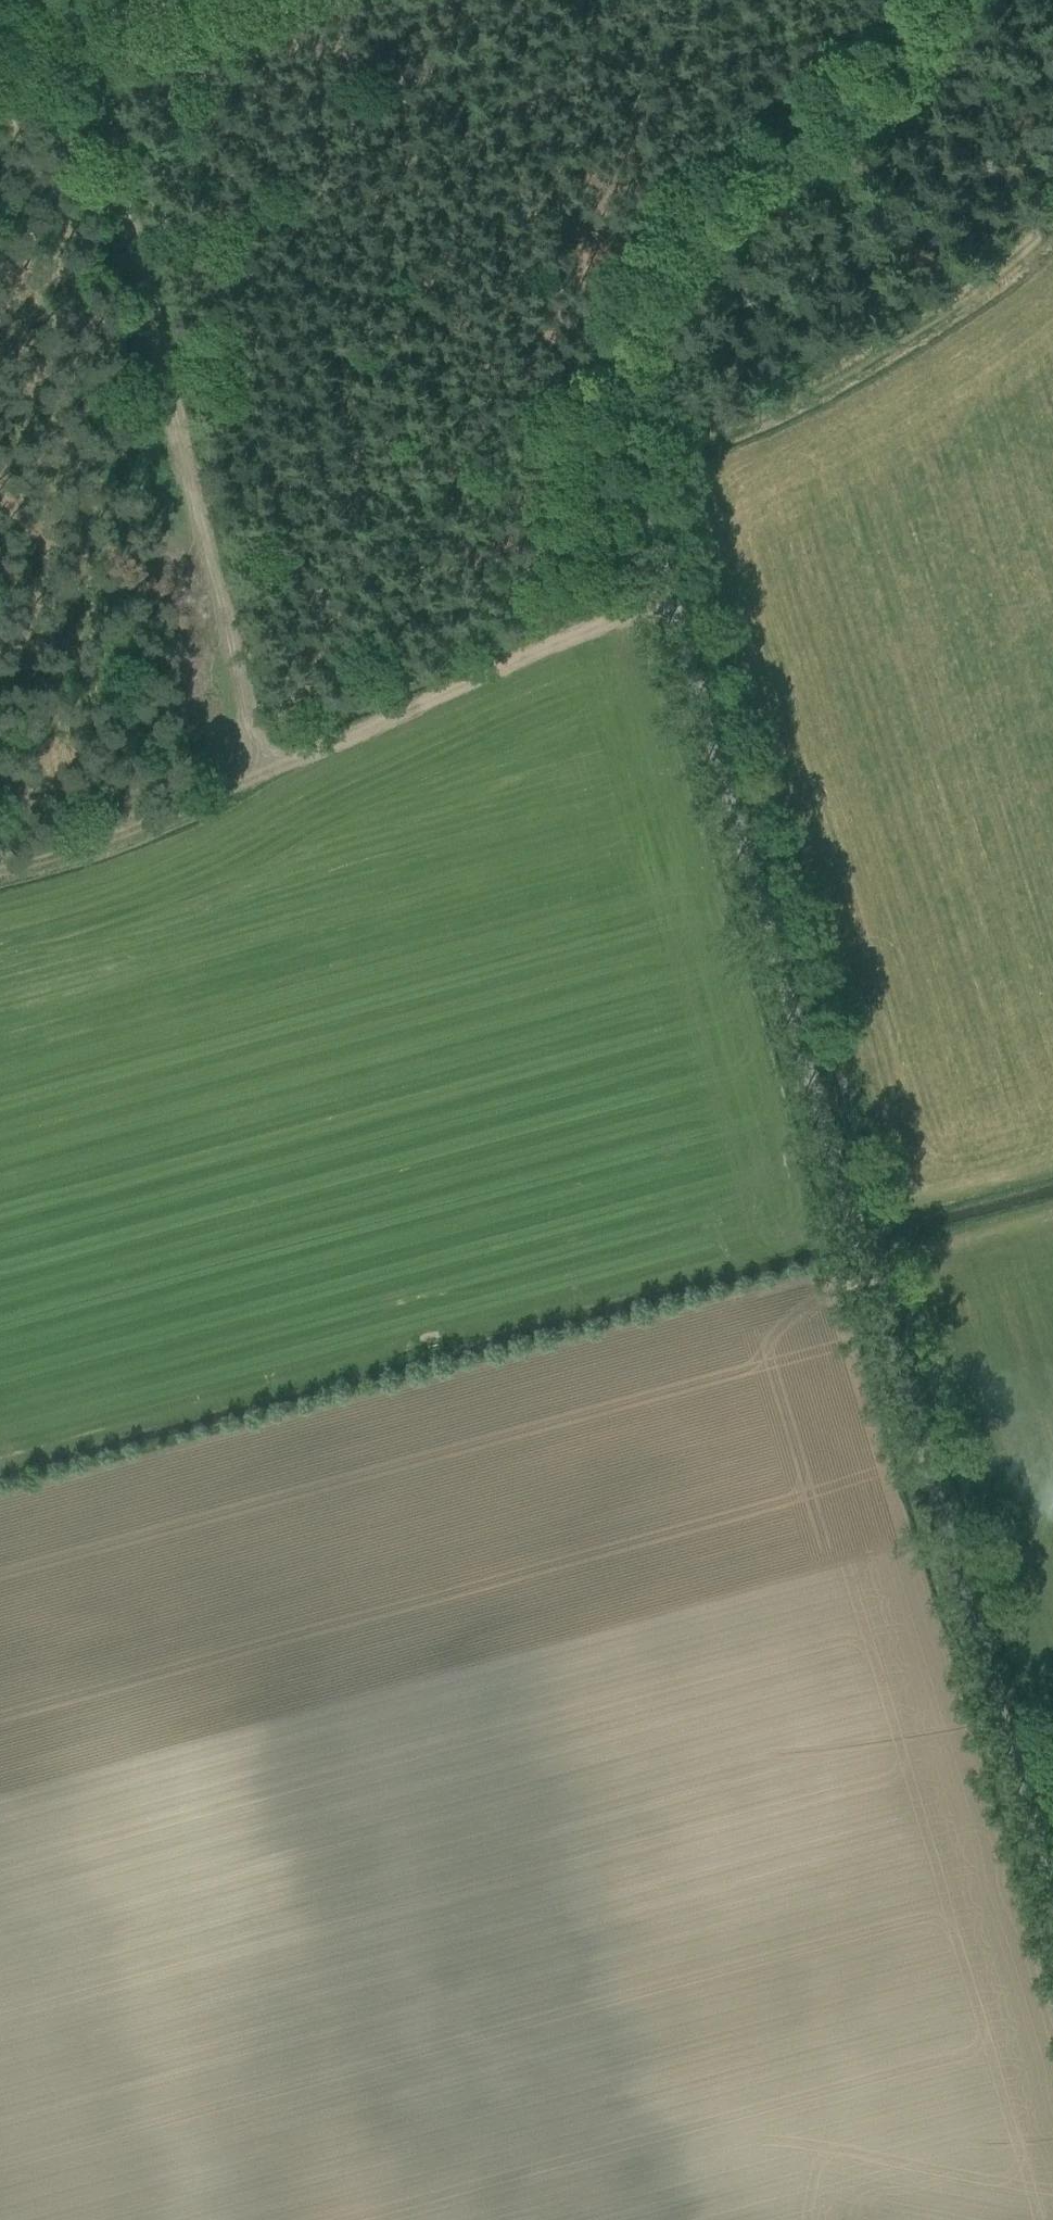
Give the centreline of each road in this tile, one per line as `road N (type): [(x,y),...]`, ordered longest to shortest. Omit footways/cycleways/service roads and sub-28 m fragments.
road 1 (unclassified): [(1052,1883),(743,817),(617,413),(634,315),(680,241),(876,68),(930,0)]
road 2 (track): [(672,593),(69,858),(0,874)]
road 3 (track): [(0,48),(168,0)]

